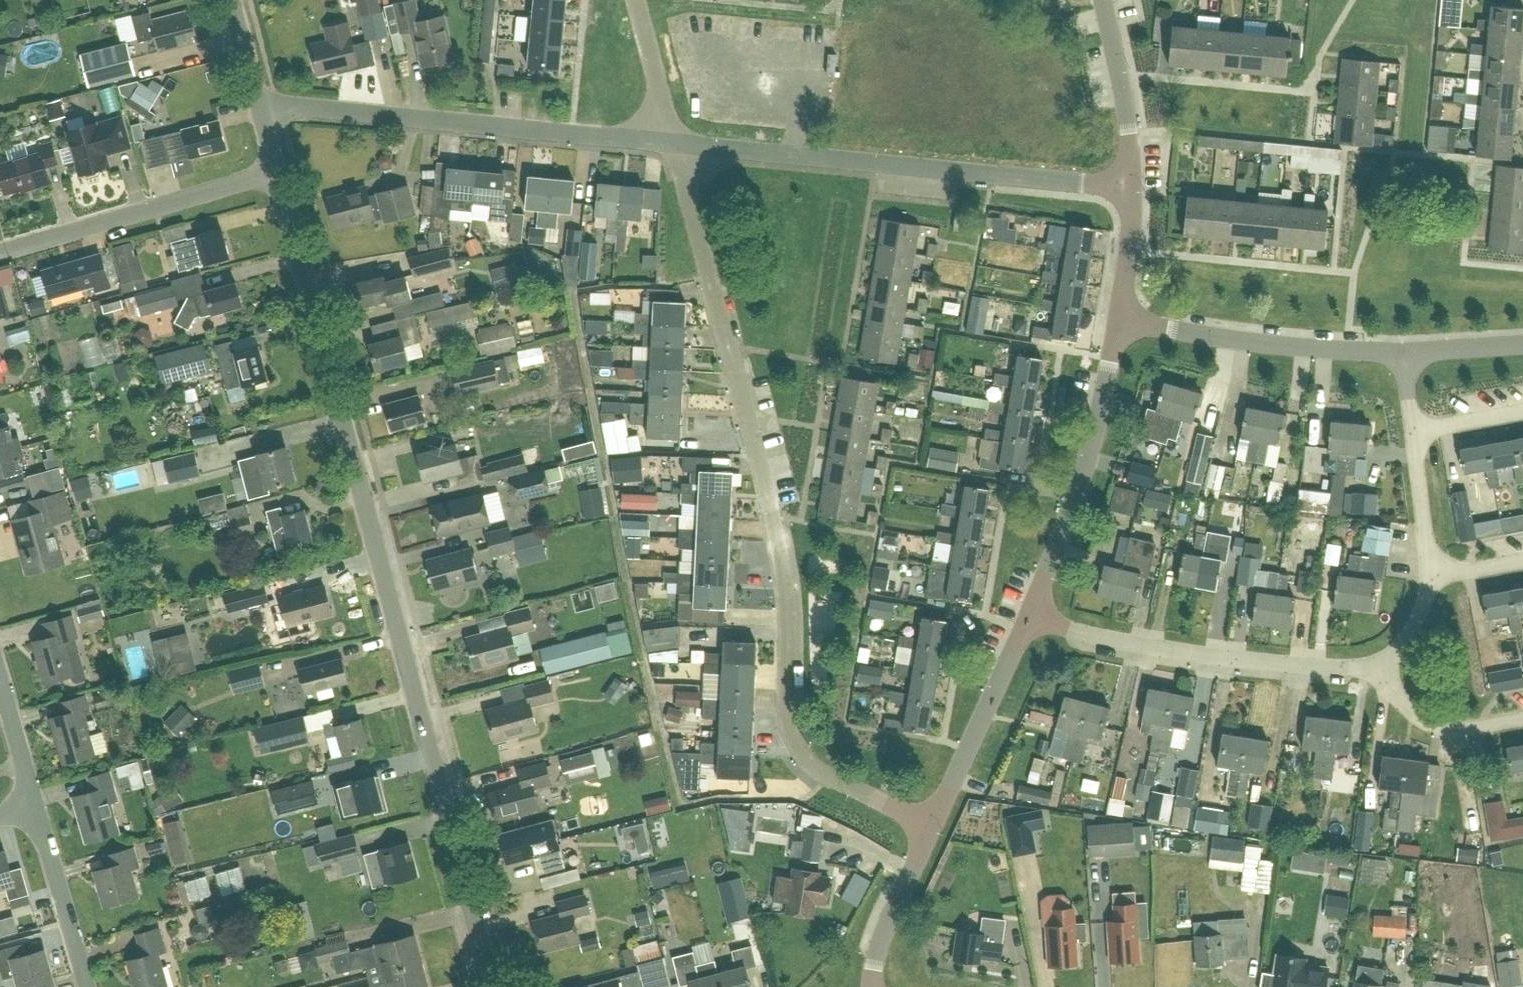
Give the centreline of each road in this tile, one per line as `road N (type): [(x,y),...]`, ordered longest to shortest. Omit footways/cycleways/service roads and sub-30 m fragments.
road 1 (unclassified): [(491,986),(275,171)]
road 2 (residential): [(933,832),(824,771),(794,740),(786,693),(788,600),(769,492),(674,143)]
road 3 (residential): [(1130,189),(674,143)]
road 4 (residential): [(674,143),(259,108)]
road 5 (residential): [(1031,617),(1131,646),(1233,661),(1381,665)]
road 6 (residential): [(1031,617),(1098,425),(1119,319)]
road 7 (unclassified): [(1119,319),(1405,355)]
road 8 (residential): [(0,252),(275,171)]
road 9 (residential): [(933,832),(1031,617)]
road 10 (residential): [(1130,189),(1131,131),(1103,0)]
road 11 (residential): [(85,986),(35,805)]
road 12 (residential): [(1522,720),(1456,732),(1423,722),(1381,665)]
road 13 (residential): [(876,986),(876,963),(933,832)]
road 14 (residential): [(674,143),(636,0)]
road 15 (residential): [(1429,575),(1413,433)]
road 16 (residential): [(1119,319),(1130,189)]
road 17 (residential): [(35,805),(0,681)]

